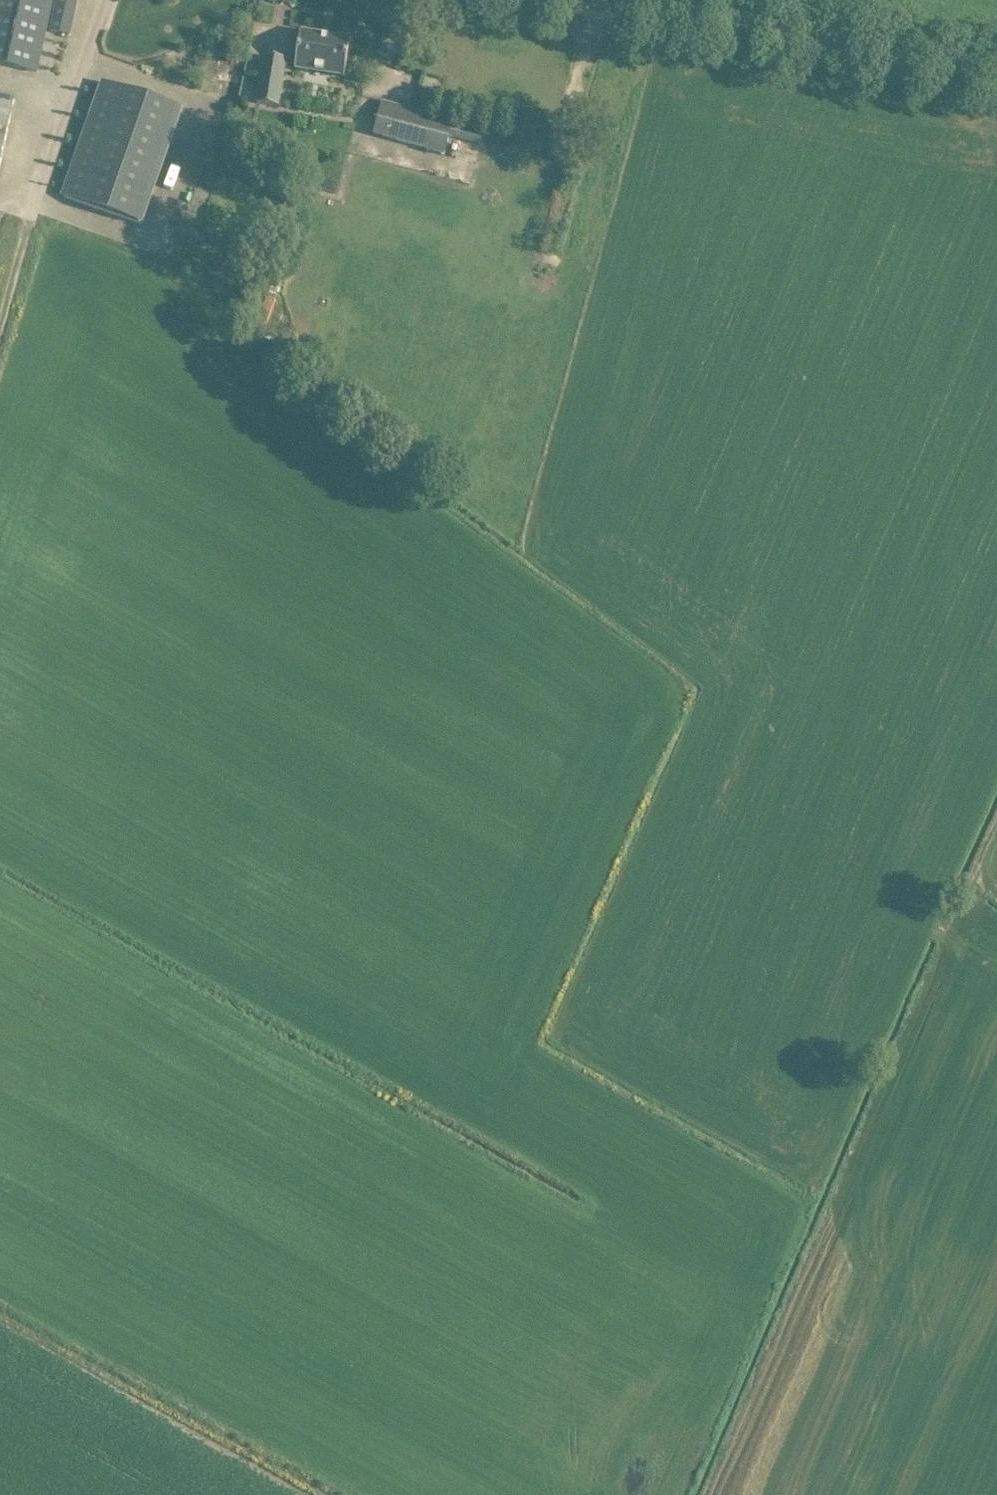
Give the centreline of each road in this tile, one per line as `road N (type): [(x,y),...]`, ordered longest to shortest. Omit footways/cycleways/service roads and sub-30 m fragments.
road 1 (unclassified): [(996,72),(560,0)]
road 2 (track): [(0,322),(106,0)]

